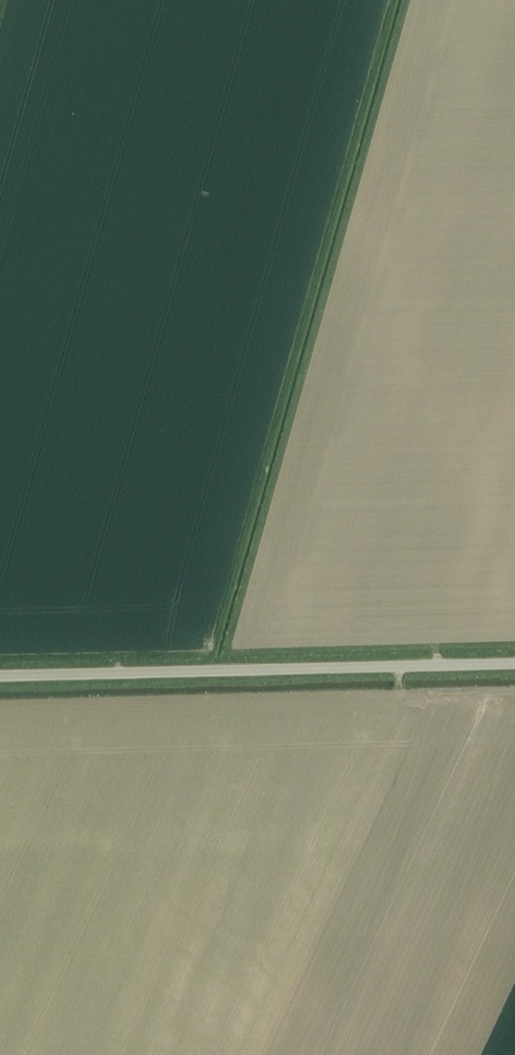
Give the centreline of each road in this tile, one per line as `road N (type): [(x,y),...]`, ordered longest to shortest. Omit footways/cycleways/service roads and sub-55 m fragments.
road 1 (unclassified): [(0,678),(514,665)]

